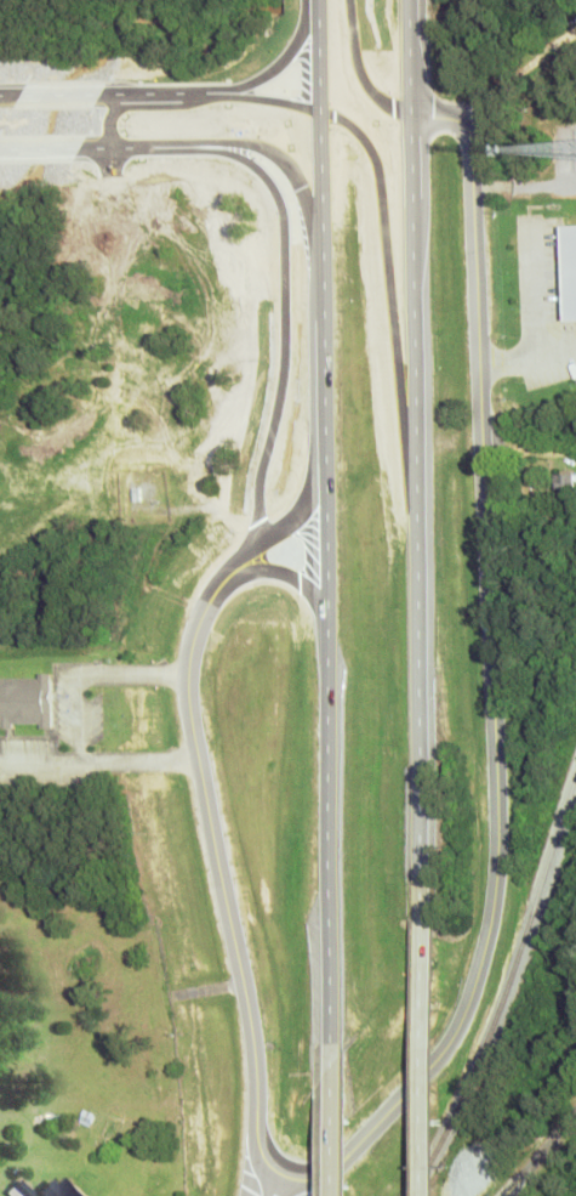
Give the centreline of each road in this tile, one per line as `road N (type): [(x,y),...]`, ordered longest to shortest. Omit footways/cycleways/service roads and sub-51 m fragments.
road 1 (tertiary): [(244,552),(193,620),(184,697),(246,1001),(256,1139),(275,1173),(302,1181),(331,1168),(441,1052),(473,975),(491,896),(471,142),(449,110),(411,102)]
road 2 (trunk): [(319,100),(342,1044)]
road 3 (trunk): [(426,878),(411,102)]
road 4 (trunk): [(418,526),(380,160),(358,121),(319,100)]
road 5 (tertiary): [(219,146),(253,168),(281,226),(278,356),(244,552)]
road 6 (trunk): [(431,1195),(426,878)]
road 7 (tertiary): [(219,146),(246,144),(291,170),(320,257)]
road 8 (trunk): [(342,1044),(344,1195)]
road 9 (tertiary): [(79,146),(219,146)]
road 10 (tertiary): [(234,90),(101,92)]
road 11 (trunk): [(351,0),(360,66),(411,102)]
road 12 (trunk): [(323,457),(290,512),(244,552)]
road 13 (trunk): [(308,0),(276,59),(234,90)]

